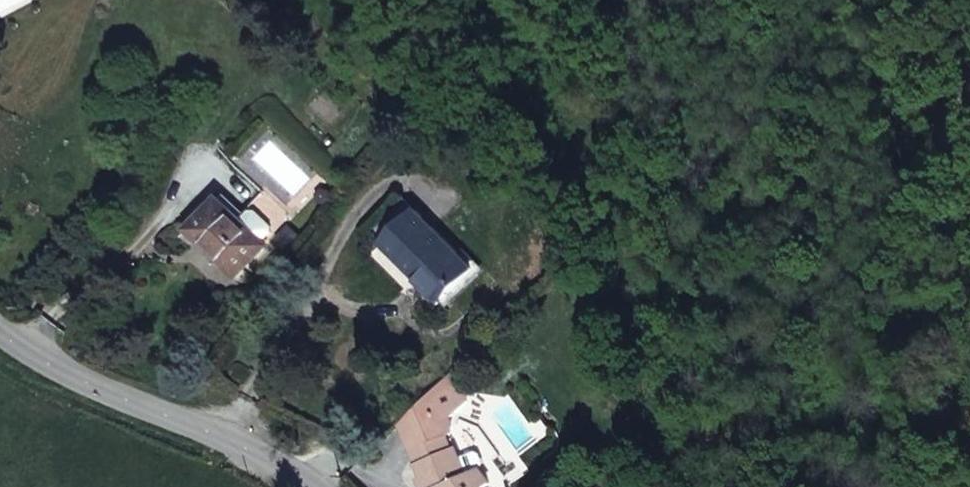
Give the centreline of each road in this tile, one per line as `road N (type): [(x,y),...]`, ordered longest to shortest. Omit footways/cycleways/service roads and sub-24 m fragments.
road 1 (secondary): [(0,332),(112,393),(258,451),(309,486)]

